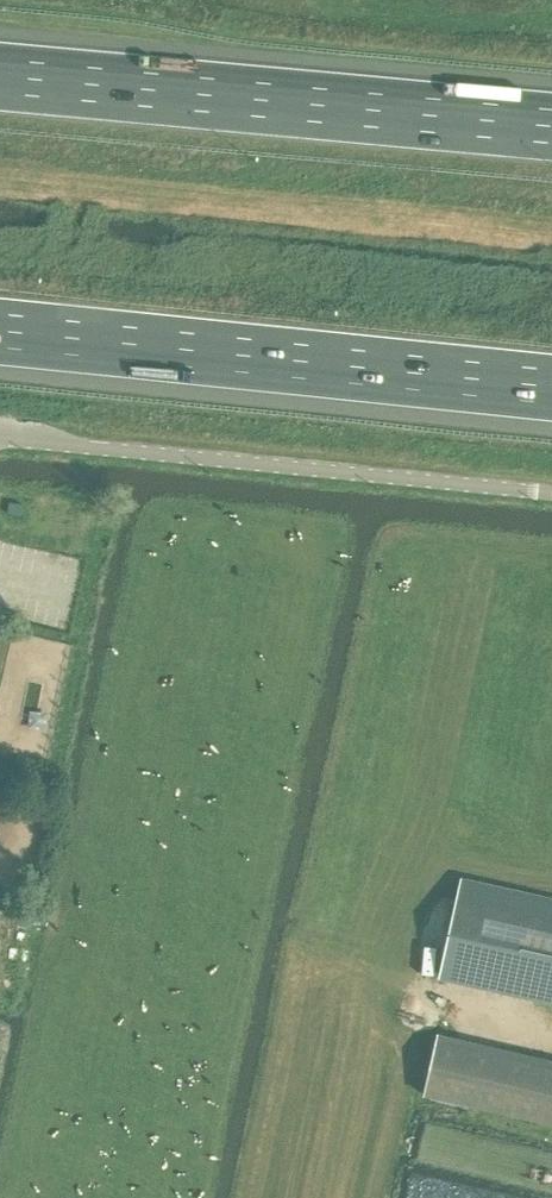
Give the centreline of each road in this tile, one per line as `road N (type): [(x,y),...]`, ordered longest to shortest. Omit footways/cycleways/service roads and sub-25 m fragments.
road 1 (motorway): [(0,331),(551,386)]
road 2 (unclassified): [(551,492),(0,438)]
road 3 (motorway): [(551,127),(0,76)]

